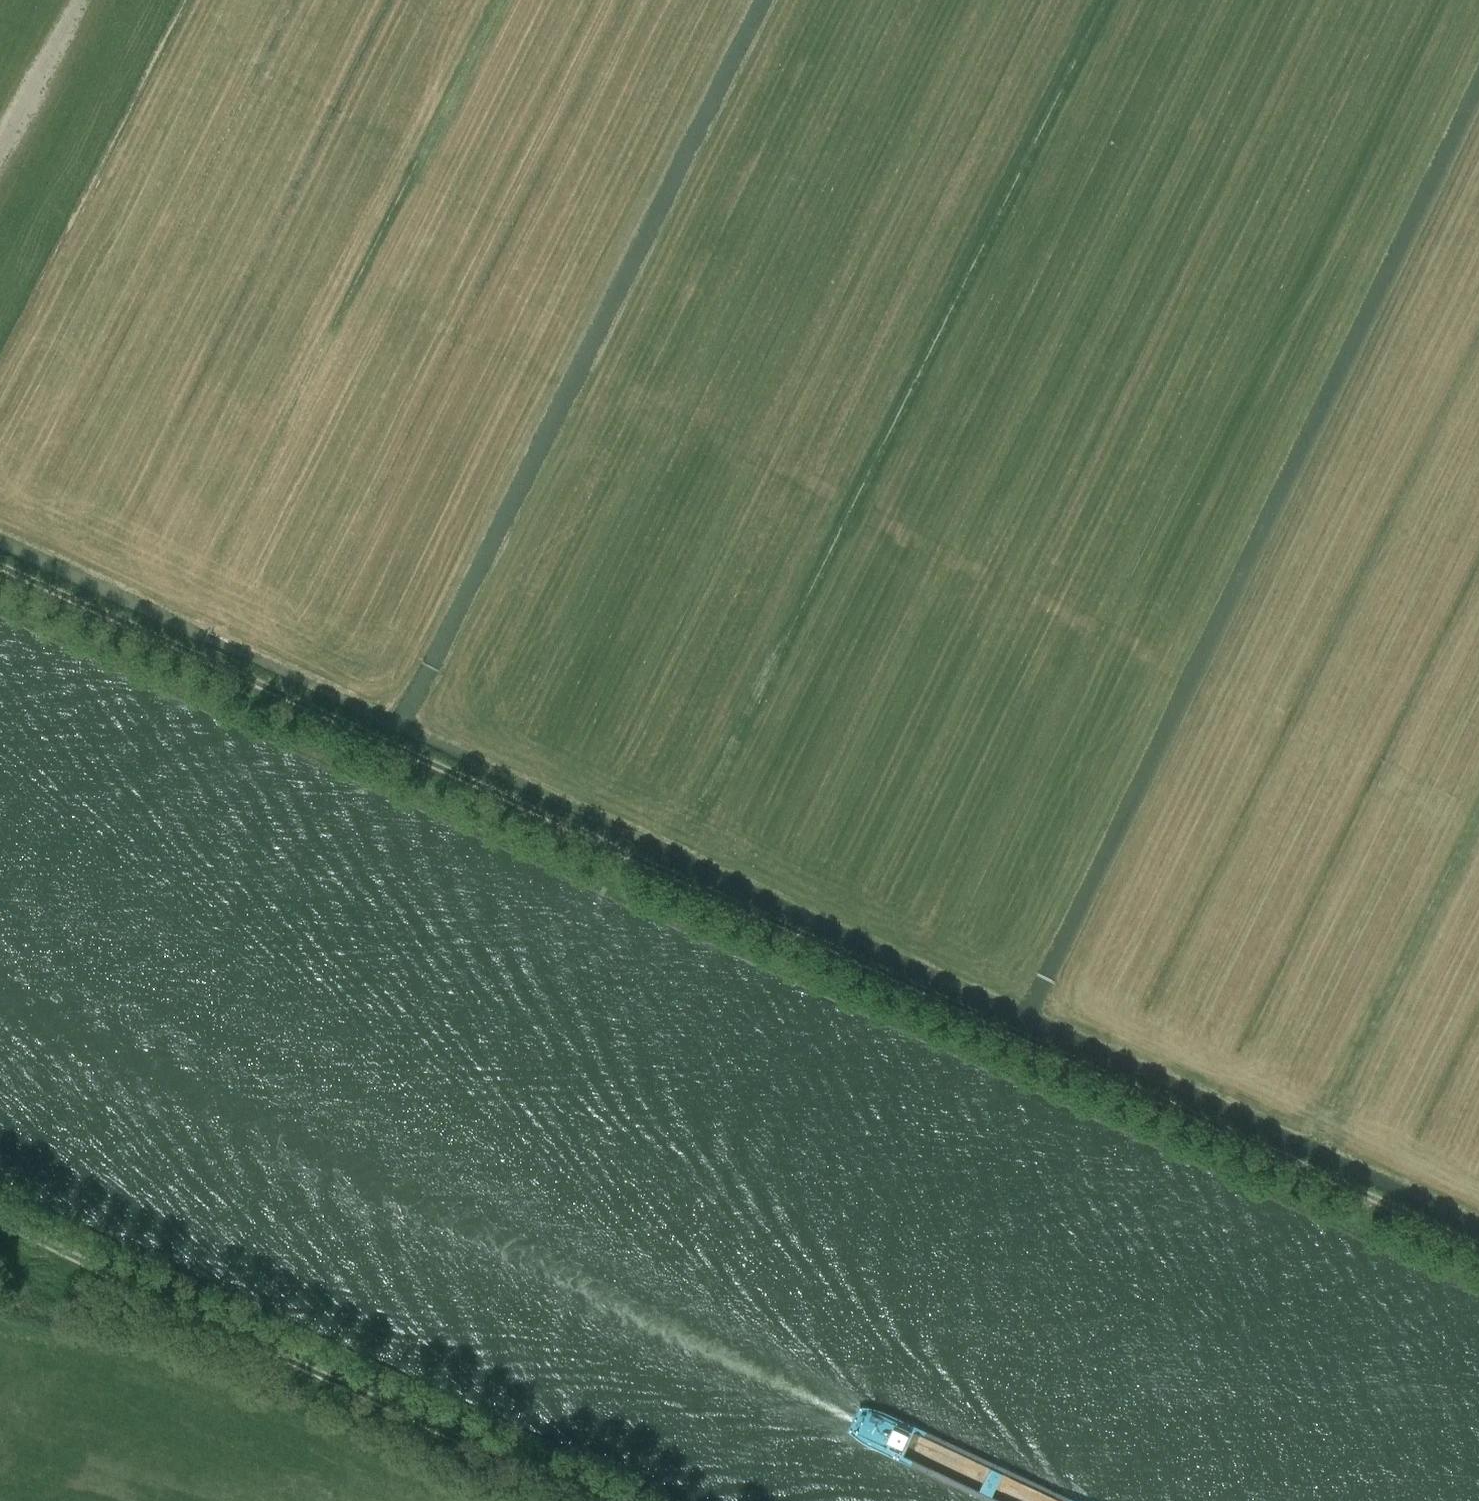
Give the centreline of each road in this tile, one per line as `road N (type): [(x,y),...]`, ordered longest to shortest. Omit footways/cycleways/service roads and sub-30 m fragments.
road 1 (track): [(1478,1245),(0,565)]
road 2 (track): [(595,1500),(0,1222)]

